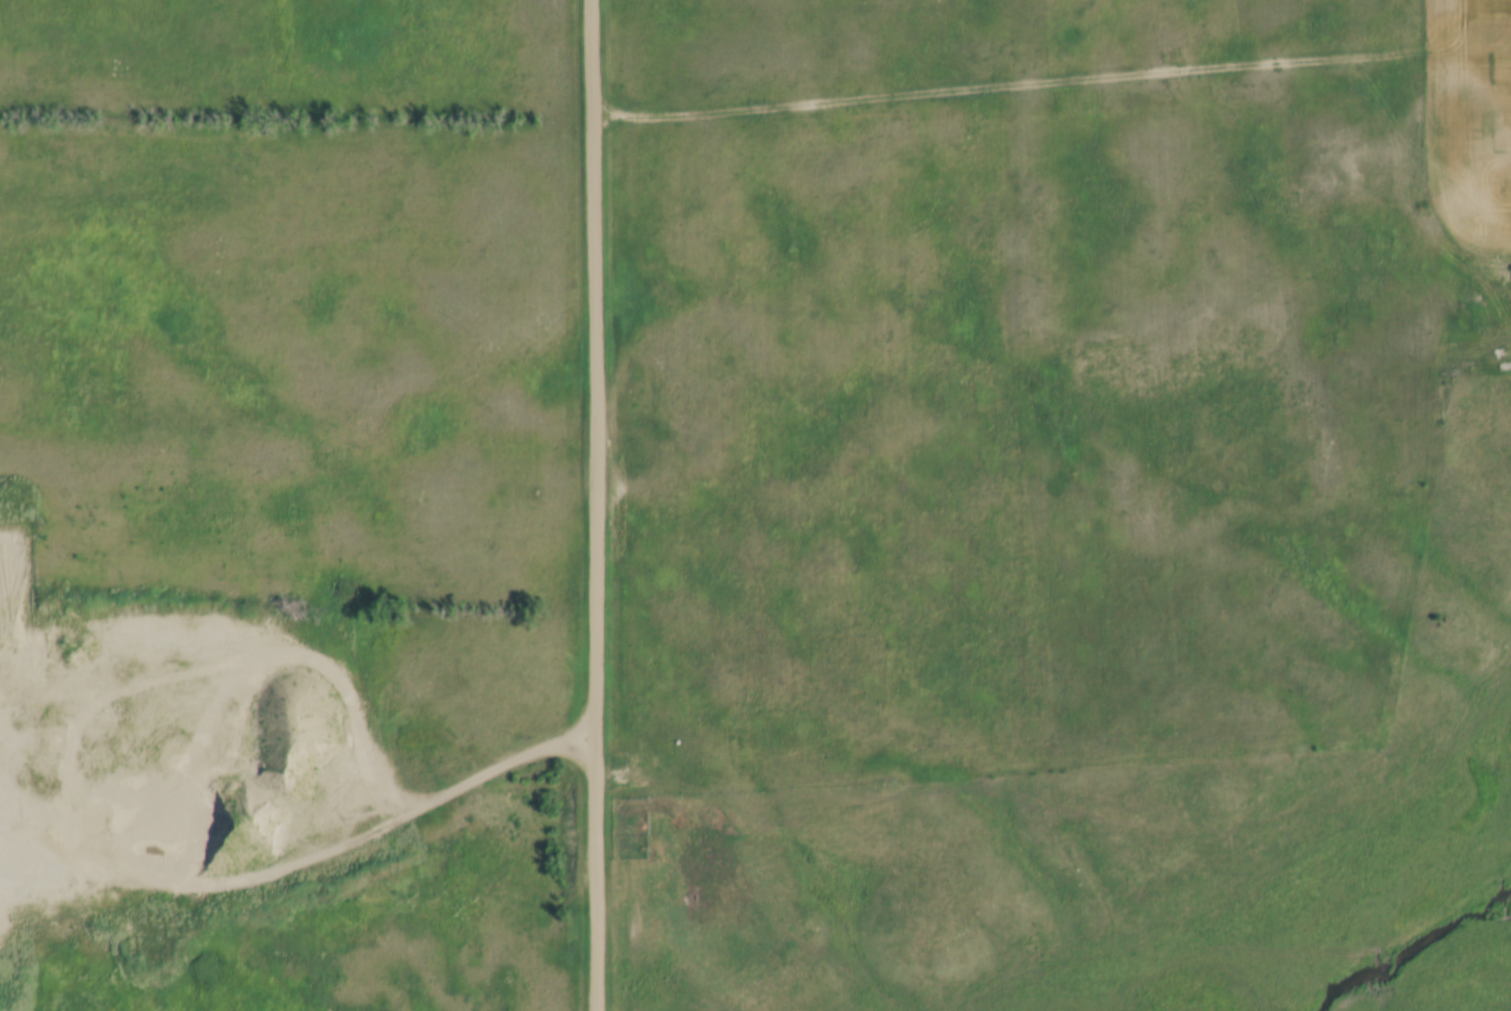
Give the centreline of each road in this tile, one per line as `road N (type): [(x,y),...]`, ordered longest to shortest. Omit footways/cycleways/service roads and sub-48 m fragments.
road 1 (residential): [(596,1010),(595,0)]
road 2 (track): [(596,105),(660,120),(1438,50)]

